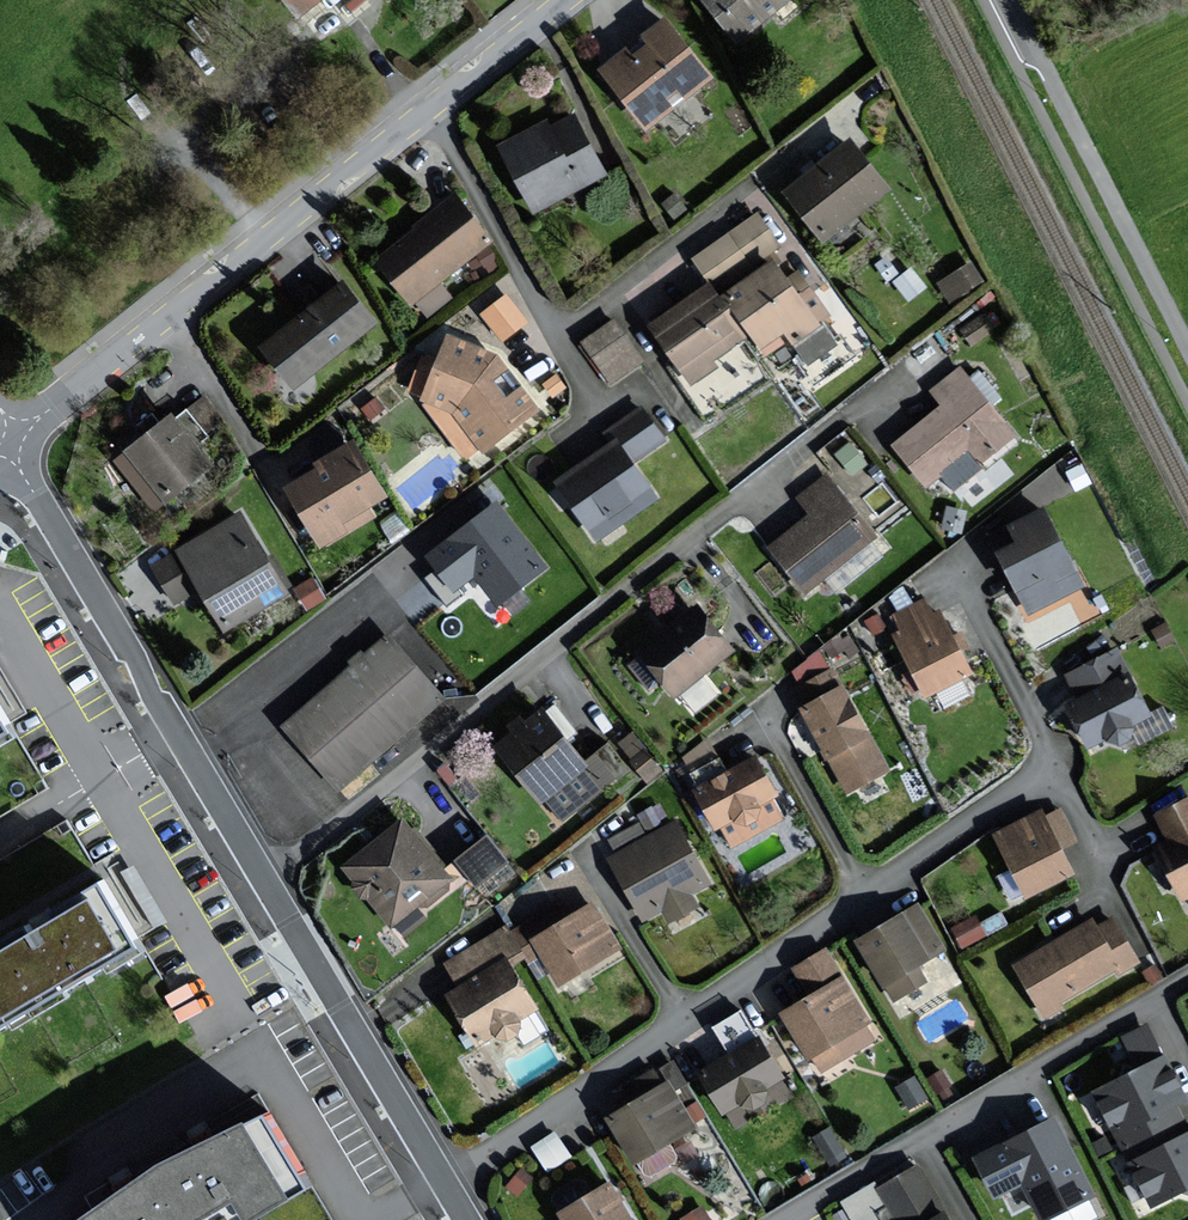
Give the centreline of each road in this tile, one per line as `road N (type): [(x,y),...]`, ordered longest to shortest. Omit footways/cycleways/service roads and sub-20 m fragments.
road 1 (residential): [(910,364),(265,877)]
road 2 (residential): [(1051,770),(450,1185)]
road 3 (unclassified): [(9,444),(565,0)]
road 4 (residential): [(9,444),(265,877)]
road 5 (residential): [(1187,976),(787,1219)]
road 6 (unclassified): [(1187,343),(1013,0)]
road 7 (residential): [(265,877),(450,1185)]

